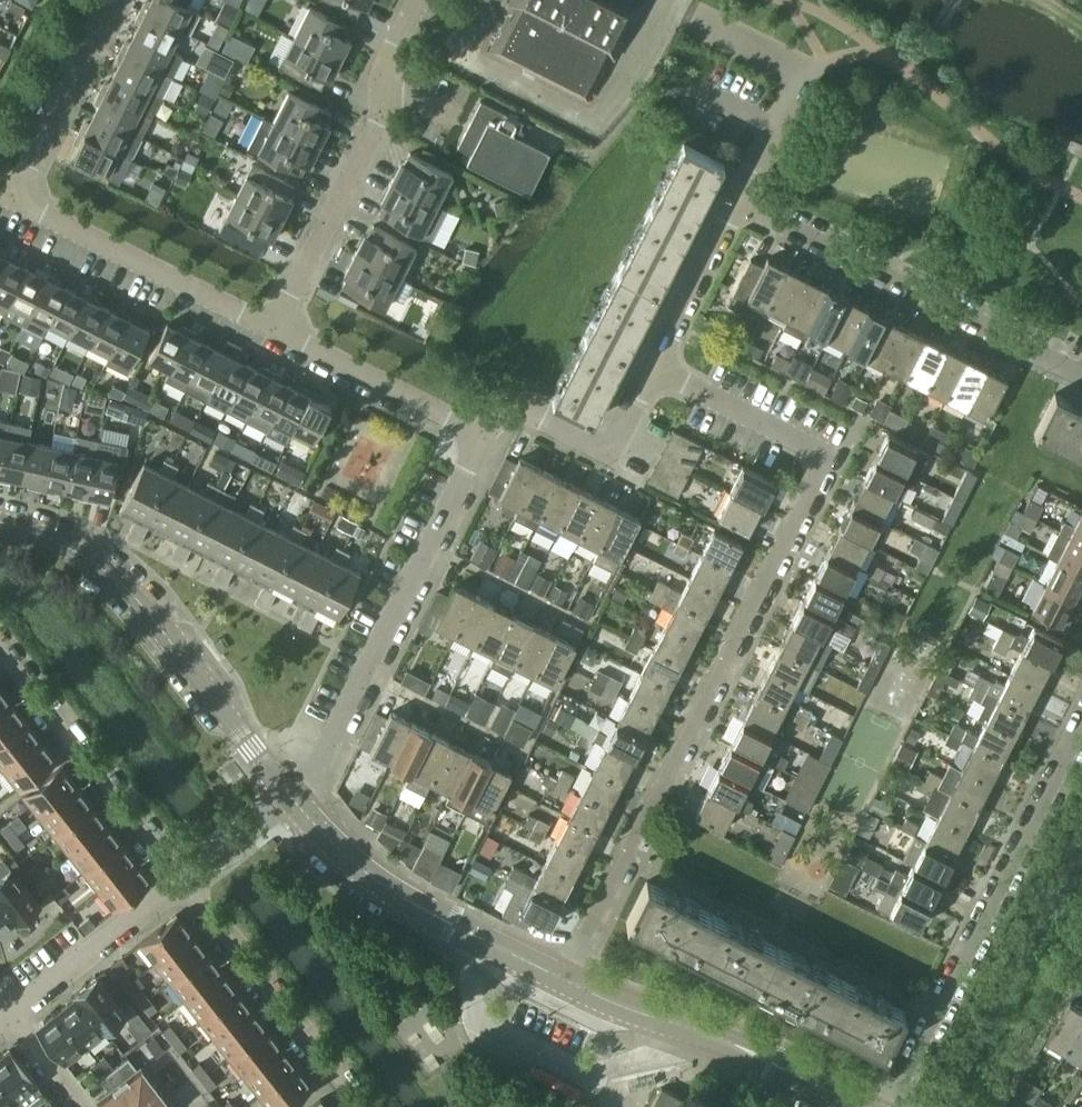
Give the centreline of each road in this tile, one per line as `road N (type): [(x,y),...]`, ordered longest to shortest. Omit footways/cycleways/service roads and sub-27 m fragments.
road 1 (residential): [(565,976),(817,479),(820,460),(807,445),(651,366)]
road 2 (residential): [(885,1106),(1081,719)]
road 3 (residential): [(291,799),(313,773),(479,433)]
road 4 (tertiary): [(0,522),(63,544),(138,598),(291,799)]
road 5 (residential): [(1081,376),(734,197)]
road 6 (residential): [(415,0),(394,40),(374,129),(273,331)]
road 7 (tertiary): [(565,976),(383,882),(291,799)]
road 8 (tertiary): [(857,1106),(565,976)]
road 9 (residential): [(188,876),(0,644)]
road 10 (residential): [(368,1106),(188,876)]
road 11 (residential): [(273,331),(13,199)]
road 12 (residential): [(479,433),(501,416),(526,411),(605,446),(651,366)]
road 13 (residential): [(479,433),(273,331)]
road 14 (residential): [(11,1011),(188,876)]
road 15 (residential): [(13,199),(105,0)]
road 16 (residential): [(651,366),(734,197)]
road 17 (residential): [(734,197),(803,71)]
road 18 (residential): [(188,876),(291,799)]
road 19 (residential): [(84,1106),(11,1011)]

